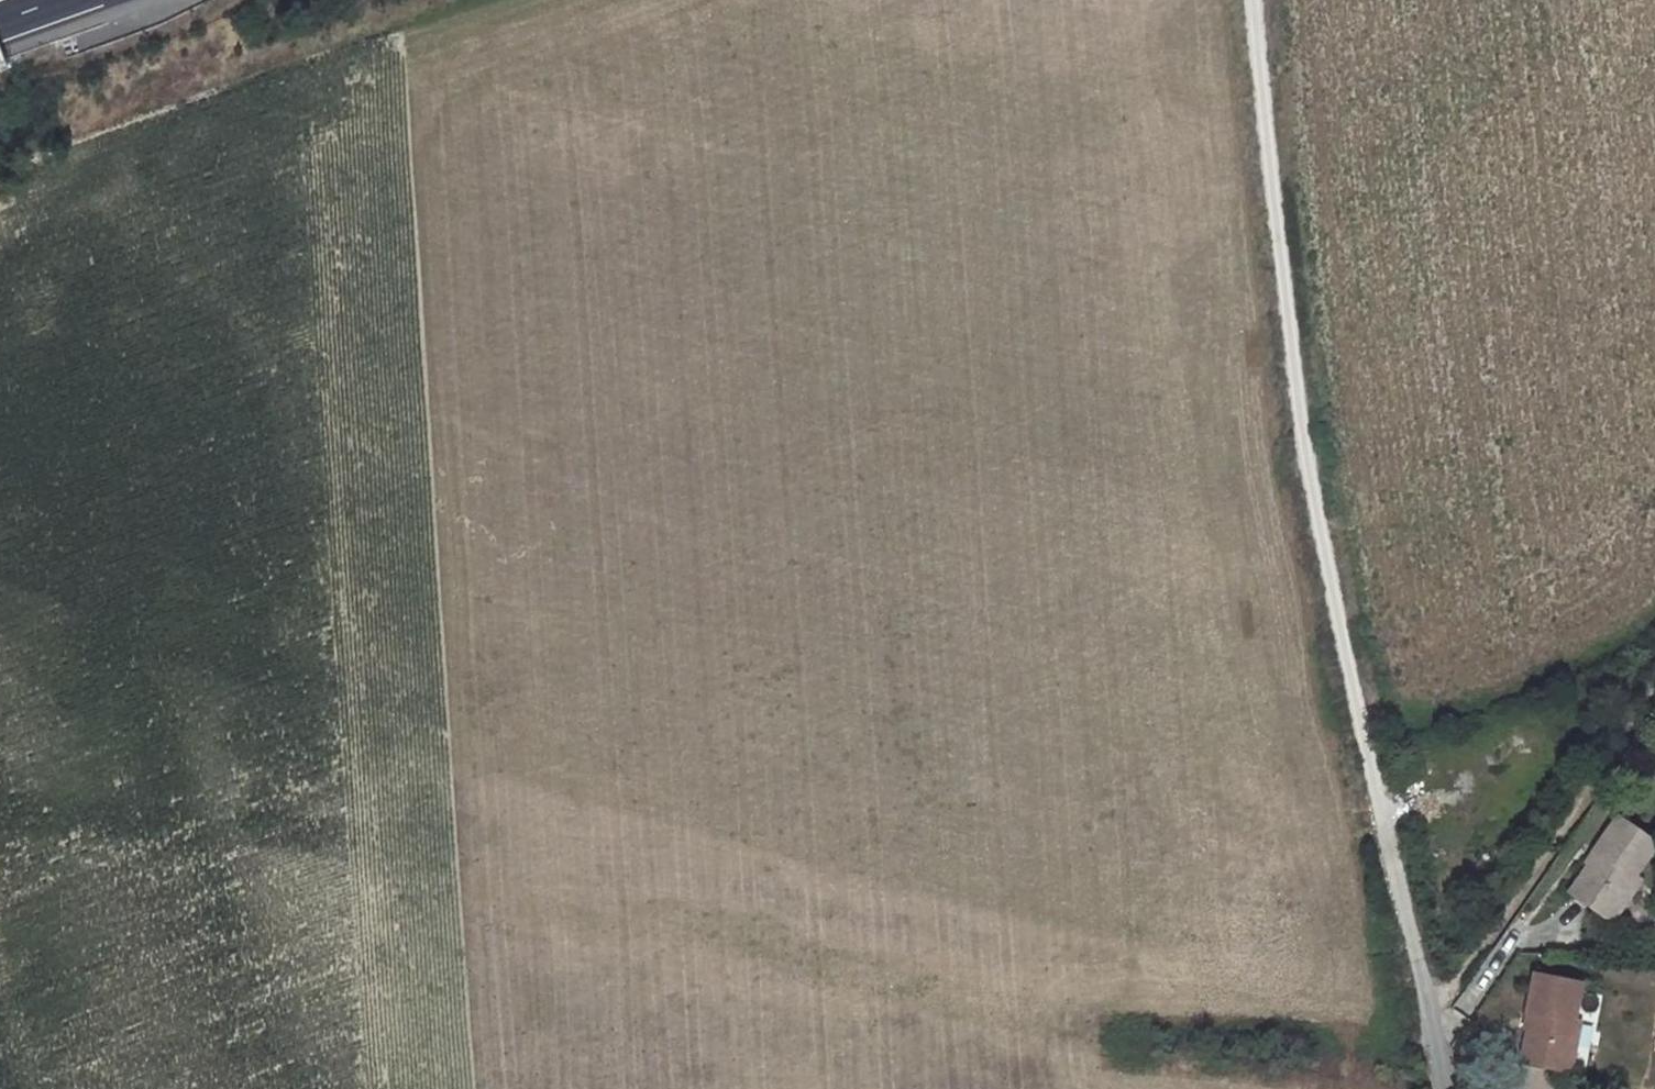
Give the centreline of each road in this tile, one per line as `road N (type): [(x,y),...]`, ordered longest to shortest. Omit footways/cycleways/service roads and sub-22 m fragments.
road 1 (track): [(1434,1038),(1369,784),(1309,471),(1258,0)]

